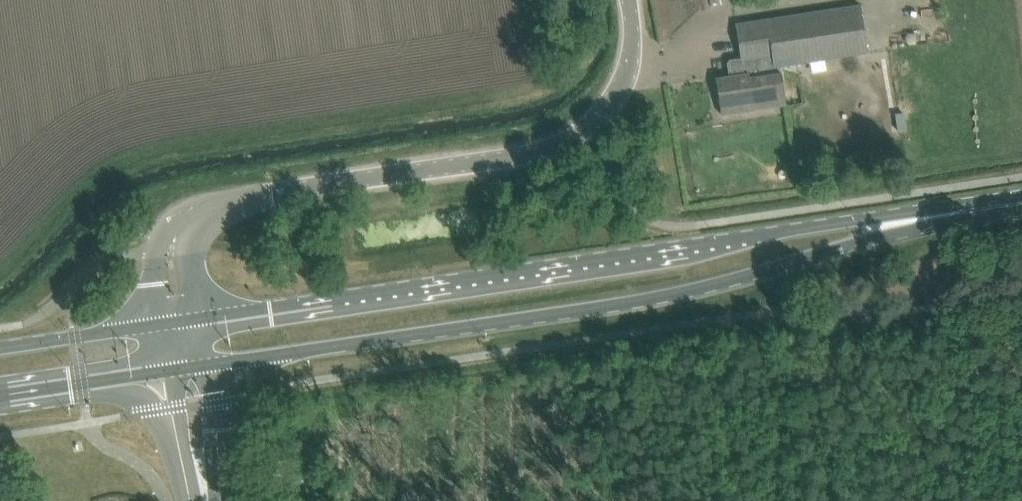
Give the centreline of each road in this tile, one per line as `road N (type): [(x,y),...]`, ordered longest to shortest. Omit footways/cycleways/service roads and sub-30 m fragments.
road 1 (primary): [(209,363),(639,300),(956,210)]
road 2 (primary): [(956,210),(202,317)]
road 3 (unclassified): [(581,134),(549,150),(225,207),(200,214),(172,242)]
road 4 (primary): [(164,322),(0,348)]
road 5 (unclassified): [(581,134),(615,108),(635,44),(630,0)]
road 6 (unclassified): [(211,500),(209,363)]

